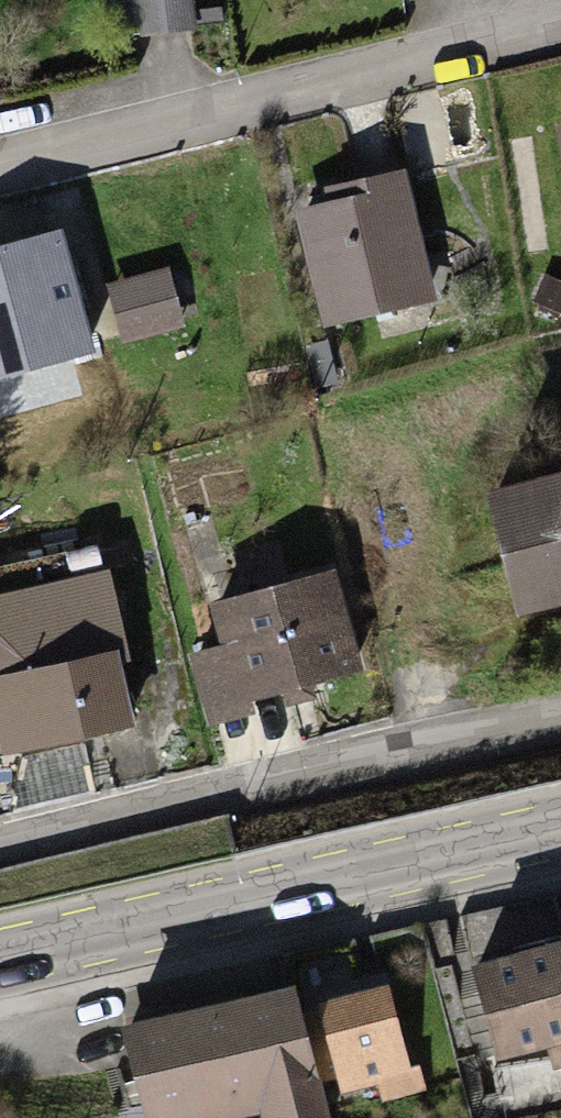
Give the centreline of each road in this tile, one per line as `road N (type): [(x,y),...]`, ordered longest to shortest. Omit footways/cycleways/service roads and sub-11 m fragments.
road 1 (residential): [(0,166),(560,29)]
road 2 (primary): [(560,826),(0,952)]
road 3 (residential): [(0,844),(560,726)]

